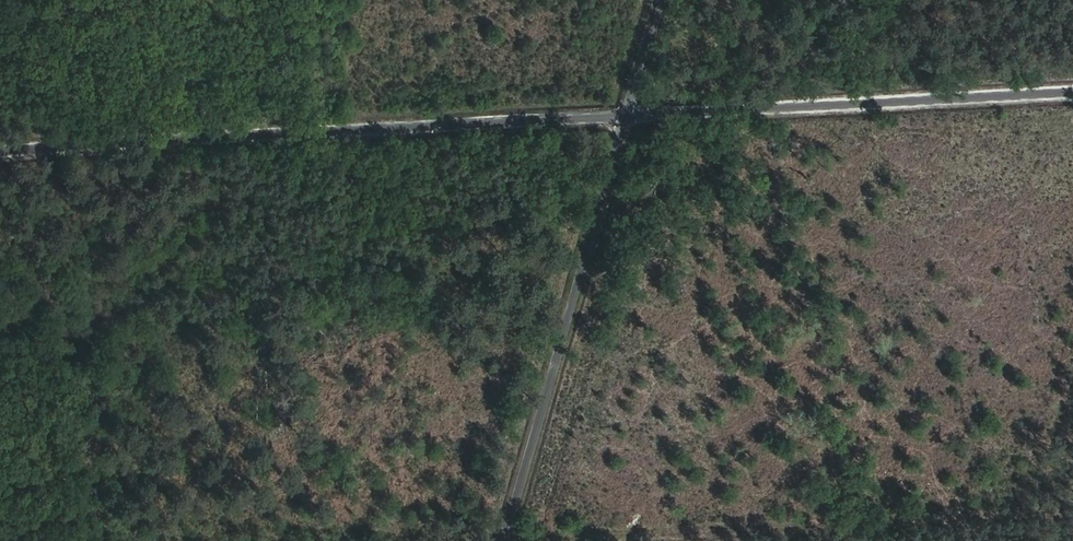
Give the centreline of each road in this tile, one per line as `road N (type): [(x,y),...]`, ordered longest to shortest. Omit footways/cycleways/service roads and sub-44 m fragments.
road 1 (unclassified): [(0,160),(624,119)]
road 2 (track): [(505,540),(1072,512)]
road 3 (unclassified): [(624,119),(1072,95)]
road 4 (residential): [(505,540),(624,119)]
road 5 (track): [(659,0),(624,119)]

